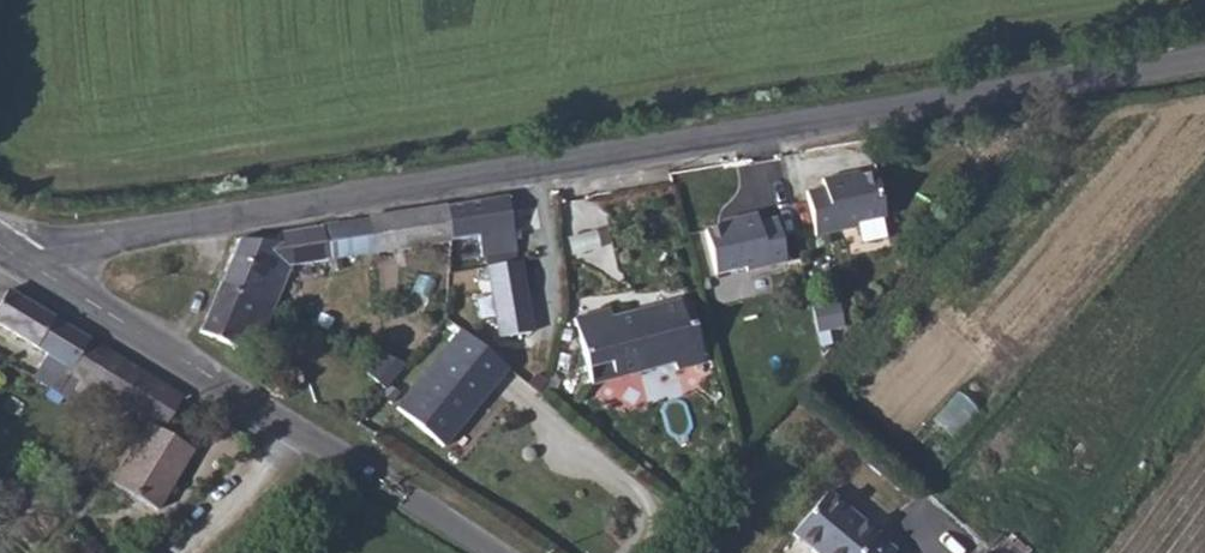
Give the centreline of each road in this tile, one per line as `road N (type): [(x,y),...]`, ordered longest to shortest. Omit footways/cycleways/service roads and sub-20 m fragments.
road 1 (unclassified): [(16,253),(1204,60)]
road 2 (unclassified): [(16,253),(495,552)]

